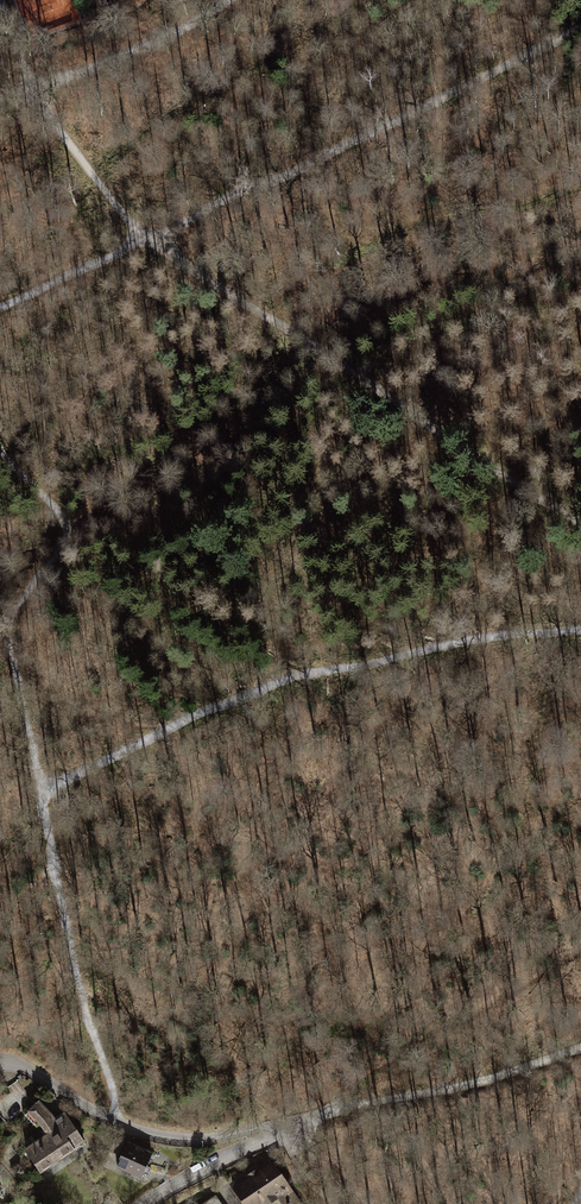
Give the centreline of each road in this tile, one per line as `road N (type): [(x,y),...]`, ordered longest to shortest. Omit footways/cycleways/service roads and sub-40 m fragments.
road 1 (track): [(32,87),(147,238),(580,523)]
road 2 (track): [(580,29),(443,102),(0,305)]
road 3 (track): [(41,794),(191,716),(302,675),(491,638),(580,630)]
road 4 (track): [(41,794),(116,1123)]
road 5 (residential): [(0,1063),(23,1067),(81,1105),(149,1134),(199,1139),(296,1122)]
road 6 (track): [(296,1122),(498,1076),(580,1044)]
road 7 (track): [(228,0),(100,65),(0,97)]
road 8 (residential): [(146,1203),(296,1122)]

